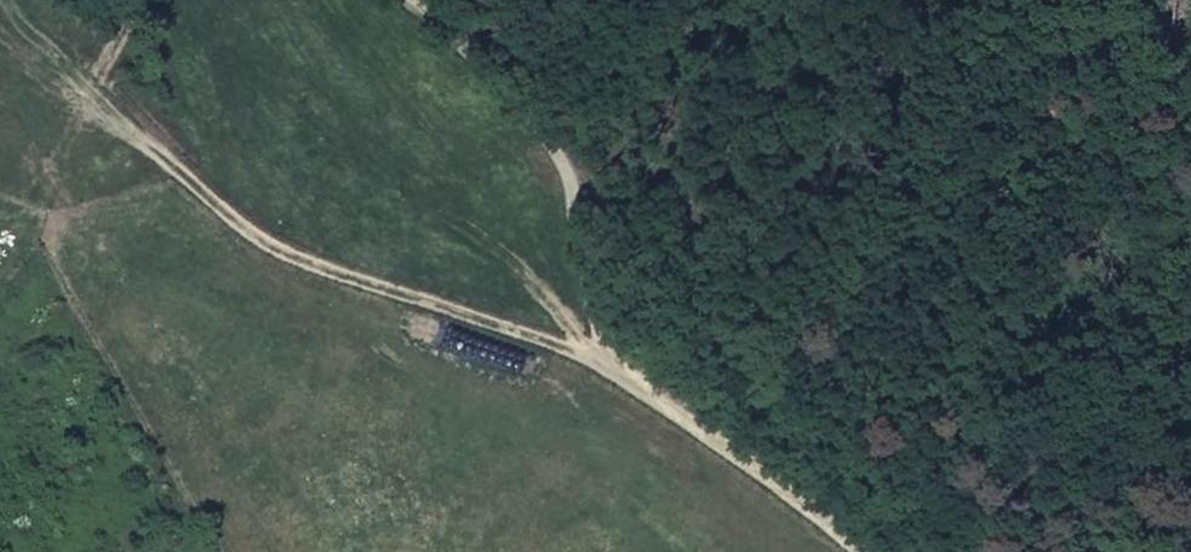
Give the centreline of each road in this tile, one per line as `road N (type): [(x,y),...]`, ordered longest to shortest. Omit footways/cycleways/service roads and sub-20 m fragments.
road 1 (track): [(873,551),(600,361),(281,252),(223,213),(0,13)]
road 2 (track): [(600,361),(578,179),(521,87),(434,0)]

